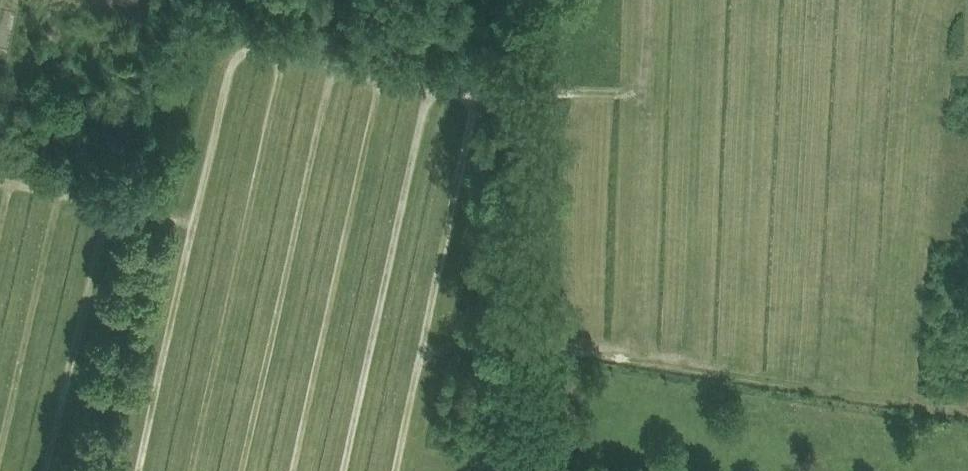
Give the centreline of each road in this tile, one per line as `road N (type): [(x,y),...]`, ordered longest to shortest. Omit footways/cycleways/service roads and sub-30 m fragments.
road 1 (track): [(98,470),(150,242)]

